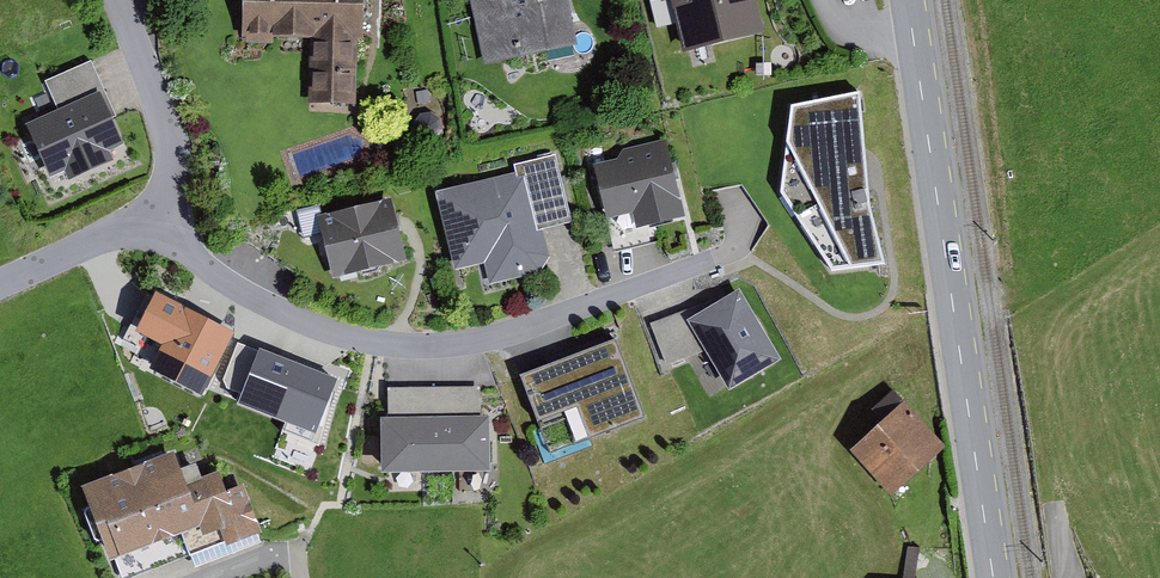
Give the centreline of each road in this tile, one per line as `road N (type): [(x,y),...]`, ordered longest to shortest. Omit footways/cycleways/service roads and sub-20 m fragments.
road 1 (residential): [(142,218),(224,284),(280,314),(350,340),(420,347),(504,336),(734,250)]
road 2 (secondary): [(994,577),(907,0)]
road 3 (residential): [(142,218),(165,189),(170,127),(121,0)]
road 4 (residential): [(0,284),(116,237),(142,218)]

